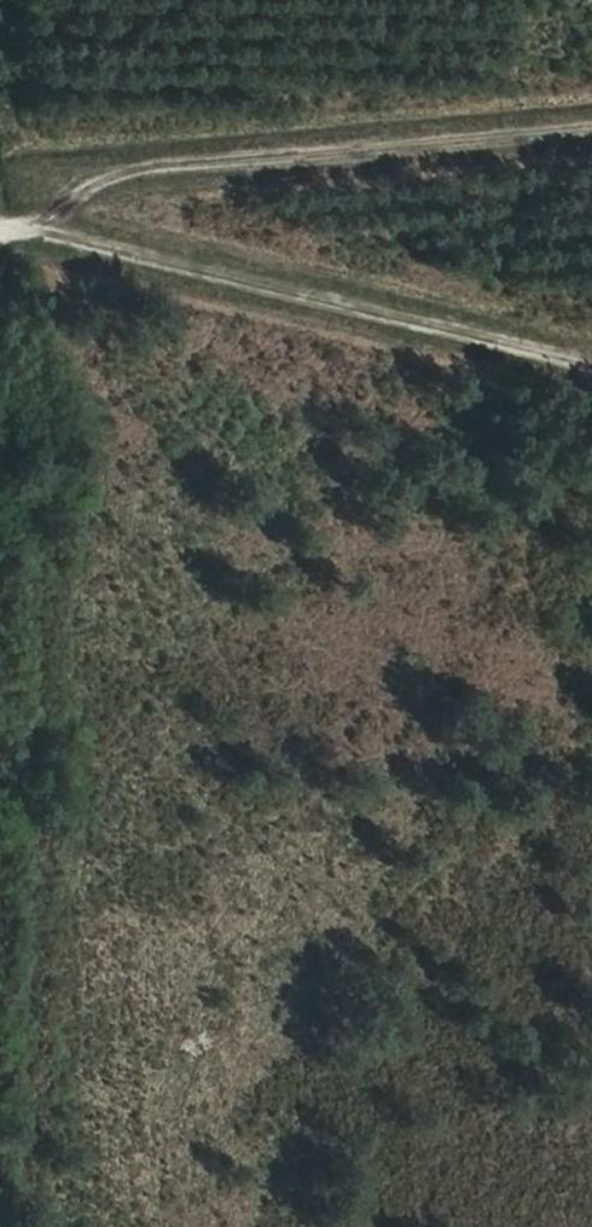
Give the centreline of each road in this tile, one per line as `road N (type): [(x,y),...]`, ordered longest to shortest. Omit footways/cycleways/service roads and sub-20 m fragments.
road 1 (track): [(591,129),(142,169),(80,190),(35,225),(591,363)]

